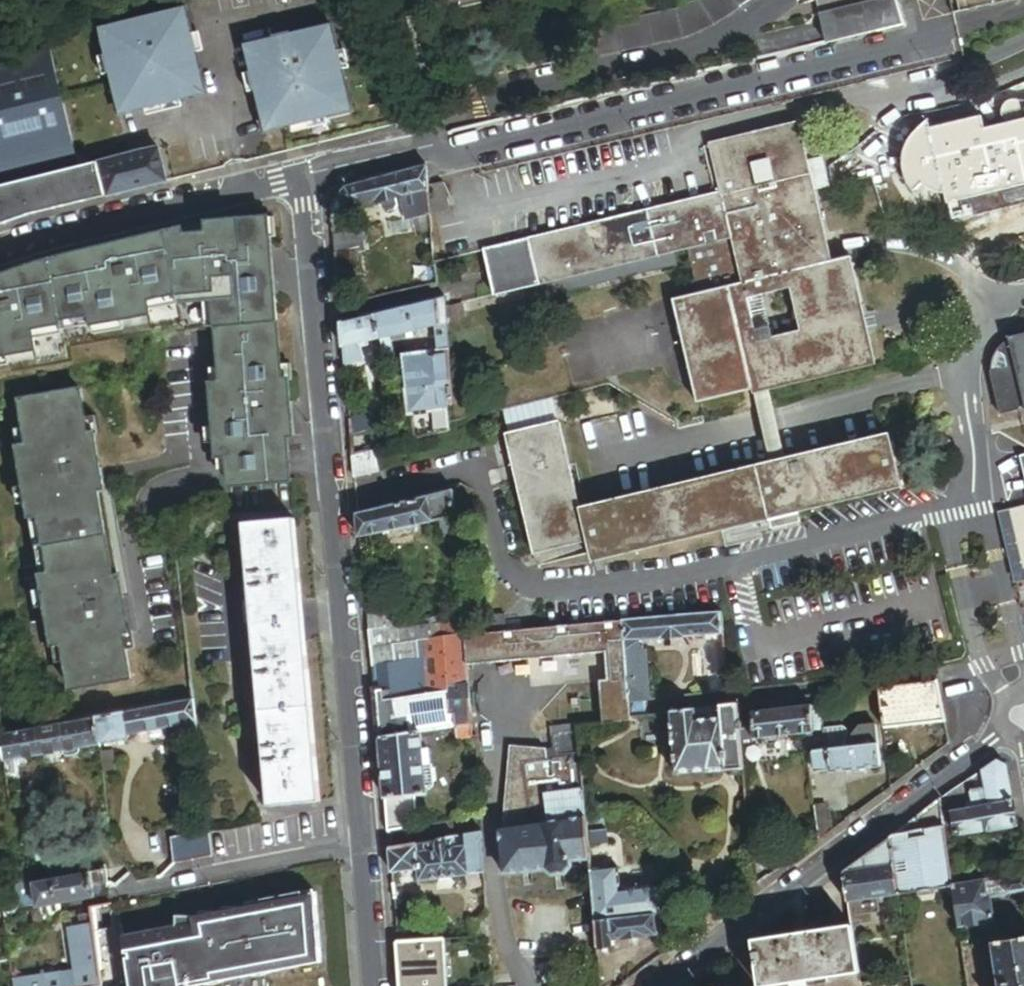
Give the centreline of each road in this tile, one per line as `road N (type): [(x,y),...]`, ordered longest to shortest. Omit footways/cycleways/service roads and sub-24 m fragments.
road 1 (residential): [(303,172),(376,985)]
road 2 (residential): [(303,172),(956,25)]
road 3 (residential): [(1023,717),(663,985)]
road 4 (residential): [(0,253),(303,172)]

